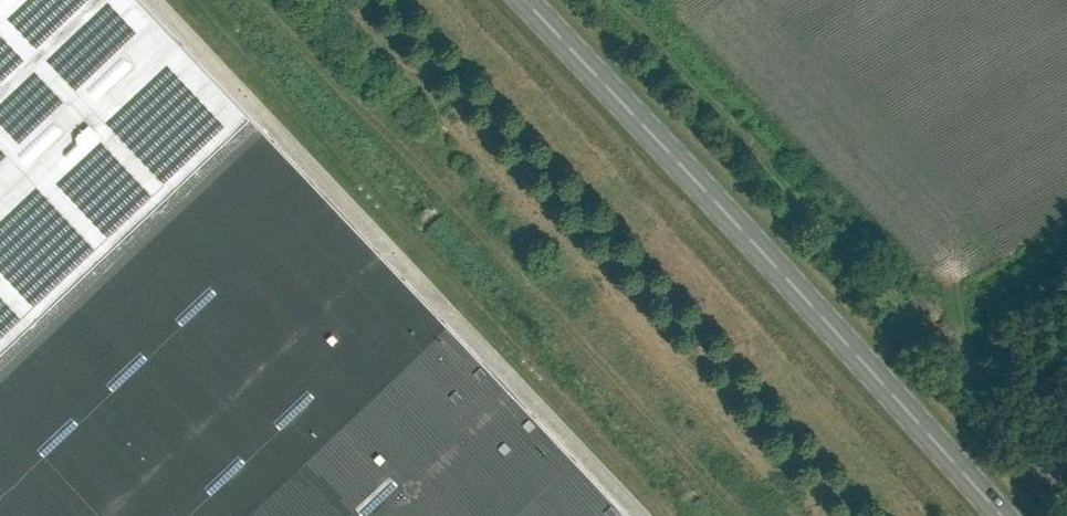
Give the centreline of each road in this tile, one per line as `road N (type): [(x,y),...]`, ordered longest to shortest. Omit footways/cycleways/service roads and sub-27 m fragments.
road 1 (primary): [(997,515),(523,0)]
road 2 (track): [(1066,500),(613,0)]

